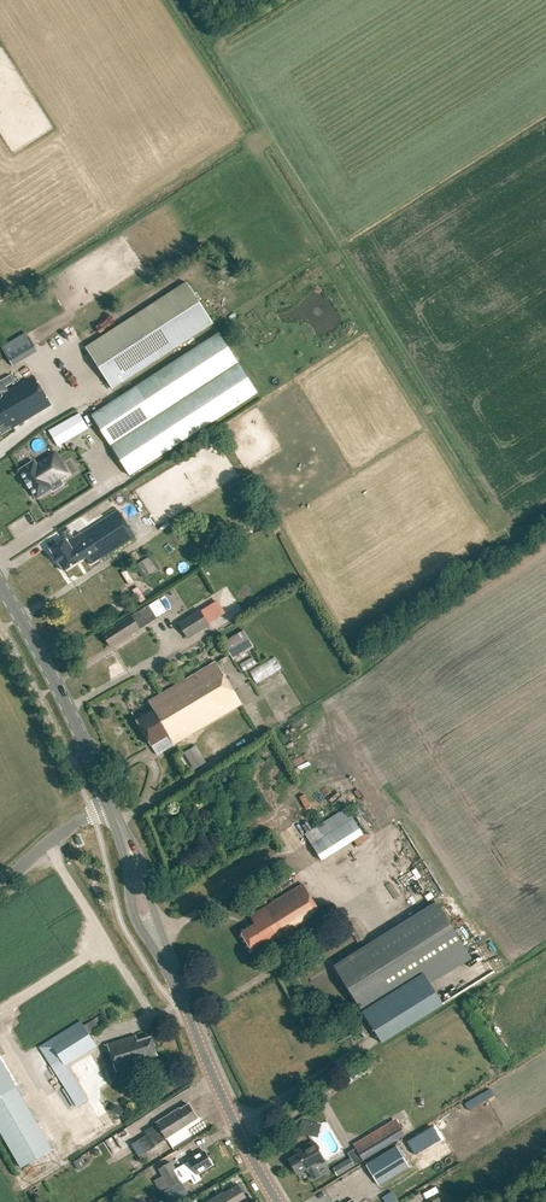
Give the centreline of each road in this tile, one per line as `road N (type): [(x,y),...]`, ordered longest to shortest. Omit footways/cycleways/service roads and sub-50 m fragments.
road 1 (secondary): [(278,1201),(166,962)]
road 2 (secondary): [(108,802),(70,711),(0,584)]
road 3 (track): [(47,843),(154,1023)]
road 4 (secondary): [(108,802),(131,907),(166,962)]
road 5 (secondary): [(166,962),(136,849),(108,802)]
road 6 (unclassified): [(0,883),(108,802)]
road 7 (track): [(110,946),(0,1016)]

